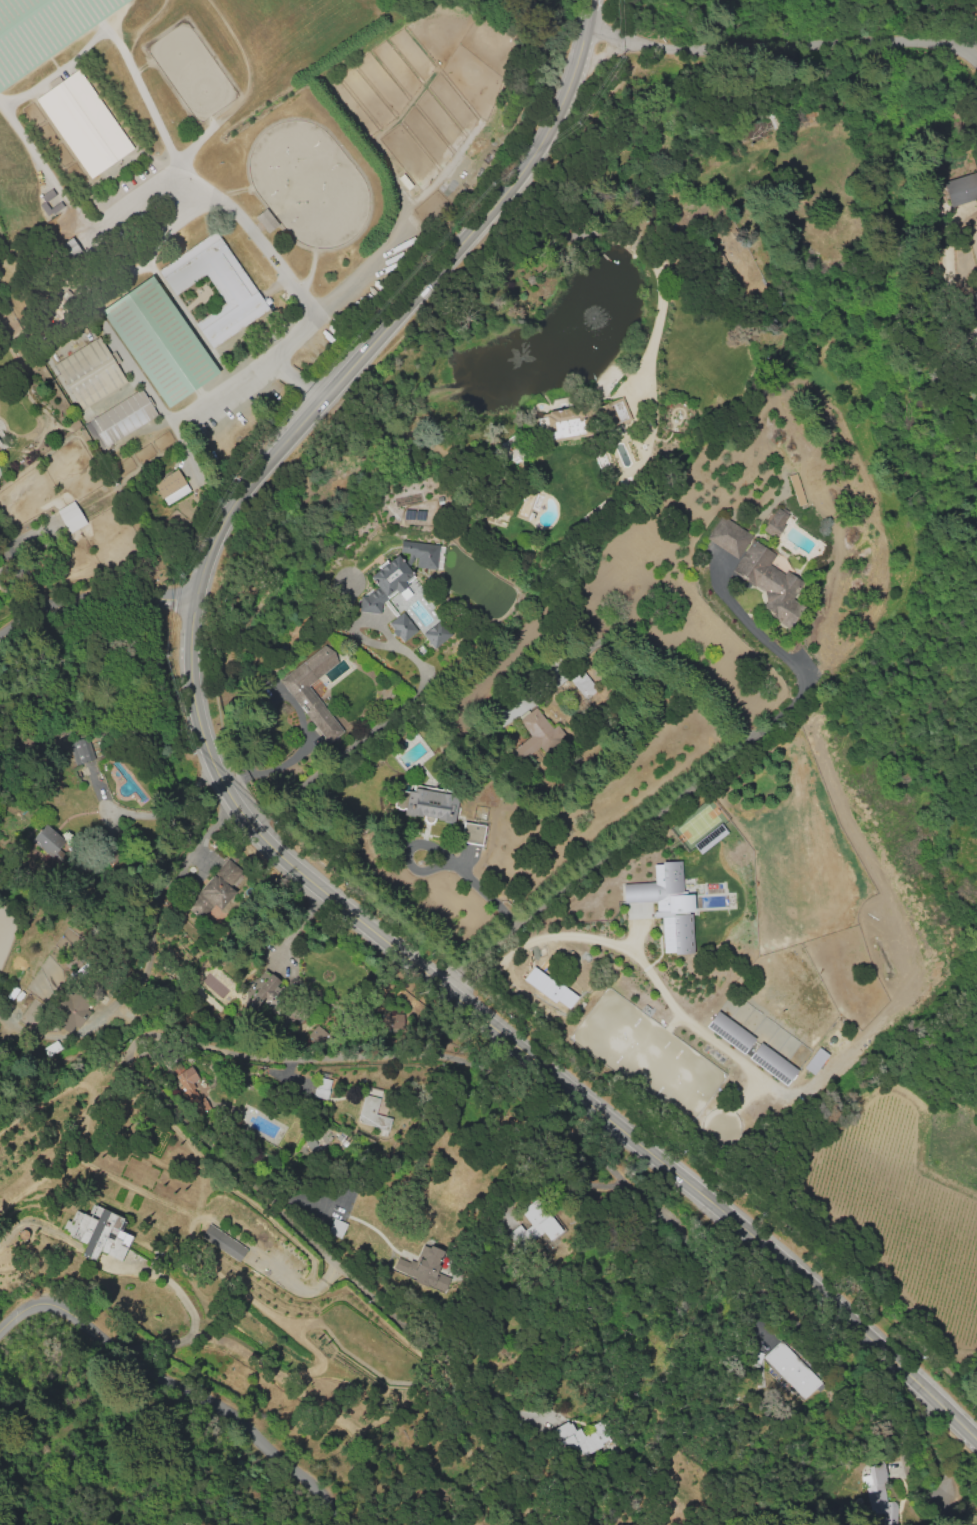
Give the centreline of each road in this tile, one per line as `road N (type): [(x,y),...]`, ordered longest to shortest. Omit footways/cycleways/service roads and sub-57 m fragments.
road 1 (secondary): [(976,1444),(858,1330),(259,829),(212,766),(199,724),(190,661),(194,593),(216,533),(322,397),(535,155),(591,34),(595,0)]
road 2 (residential): [(926,1394),(925,1430),(916,1443),(899,1439),(688,1238),(318,957)]
road 3 (residential): [(449,989),(657,806),(799,697)]
road 4 (tertiary): [(0,1326),(39,1302),(71,1315),(141,1366),(240,1421),(324,1498),(335,1524)]
road 5 (residential): [(976,54),(957,43),(652,46),(591,34)]
road 6 (tertiary): [(194,593),(128,587),(47,608)]

